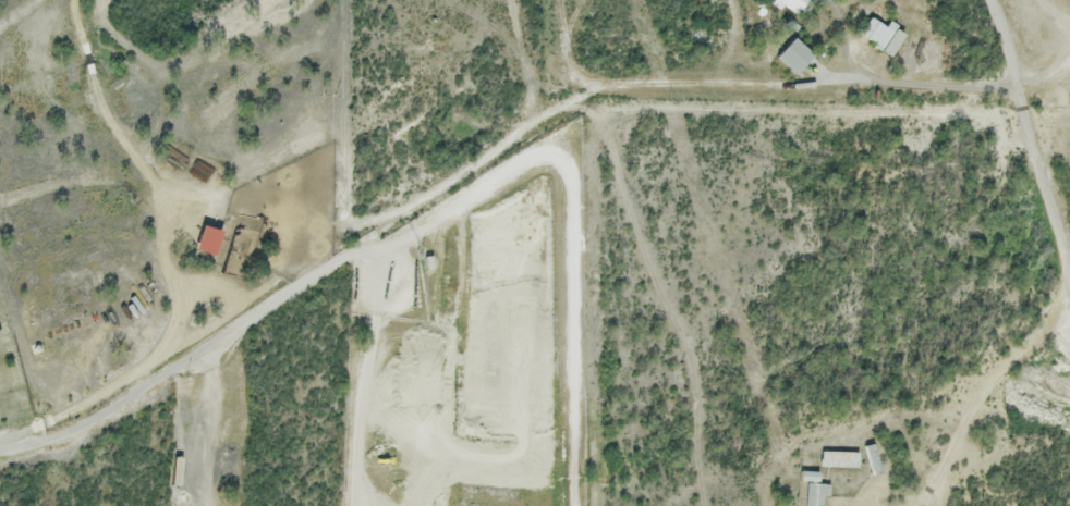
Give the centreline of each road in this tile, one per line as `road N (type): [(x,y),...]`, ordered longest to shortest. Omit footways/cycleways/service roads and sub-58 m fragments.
road 1 (track): [(0,442),(48,435),(208,348),(567,89),(1019,89)]
road 2 (track): [(587,505),(582,180),(535,111)]
road 3 (residential): [(1069,270),(992,0)]
road 4 (track): [(351,505),(376,251),(356,240)]

